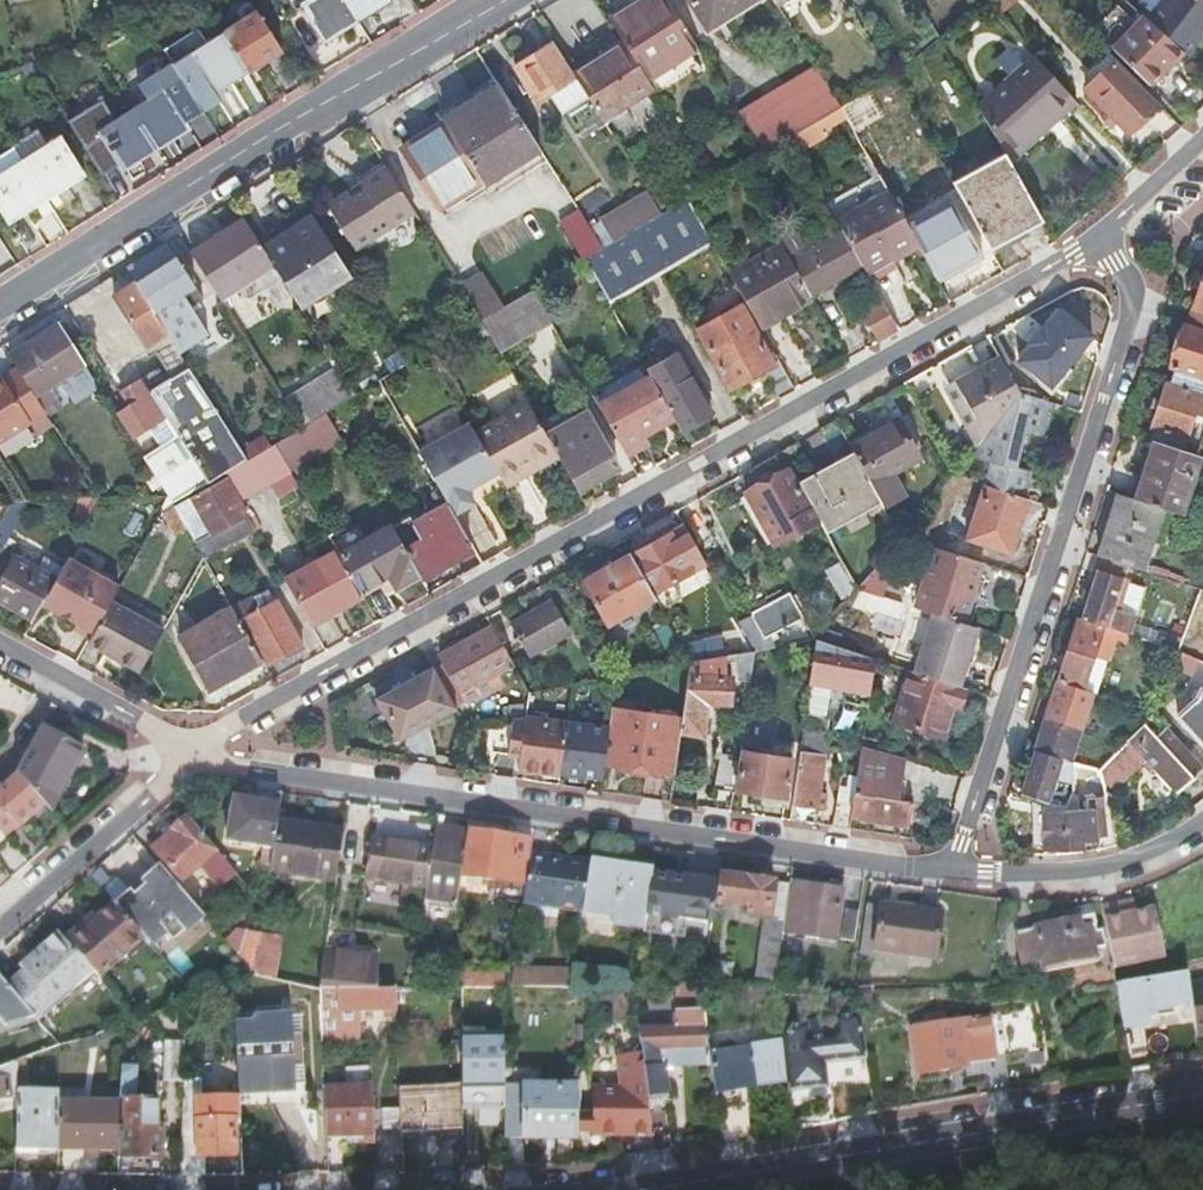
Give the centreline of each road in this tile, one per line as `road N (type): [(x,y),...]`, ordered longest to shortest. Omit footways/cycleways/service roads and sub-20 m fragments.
road 1 (residential): [(1104,235),(188,753)]
road 2 (residential): [(957,870),(188,753)]
road 3 (residential): [(1202,1089),(697,1176),(505,1189)]
road 4 (residential): [(1104,235),(1136,306),(957,870)]
road 5 (tertiary): [(497,0),(0,309)]
road 6 (residential): [(1202,826),(1101,875),(957,870)]
road 7 (residential): [(0,914),(188,753)]
road 8 (residential): [(188,753),(0,645)]
road 9 (residential): [(1202,133),(1104,235)]

